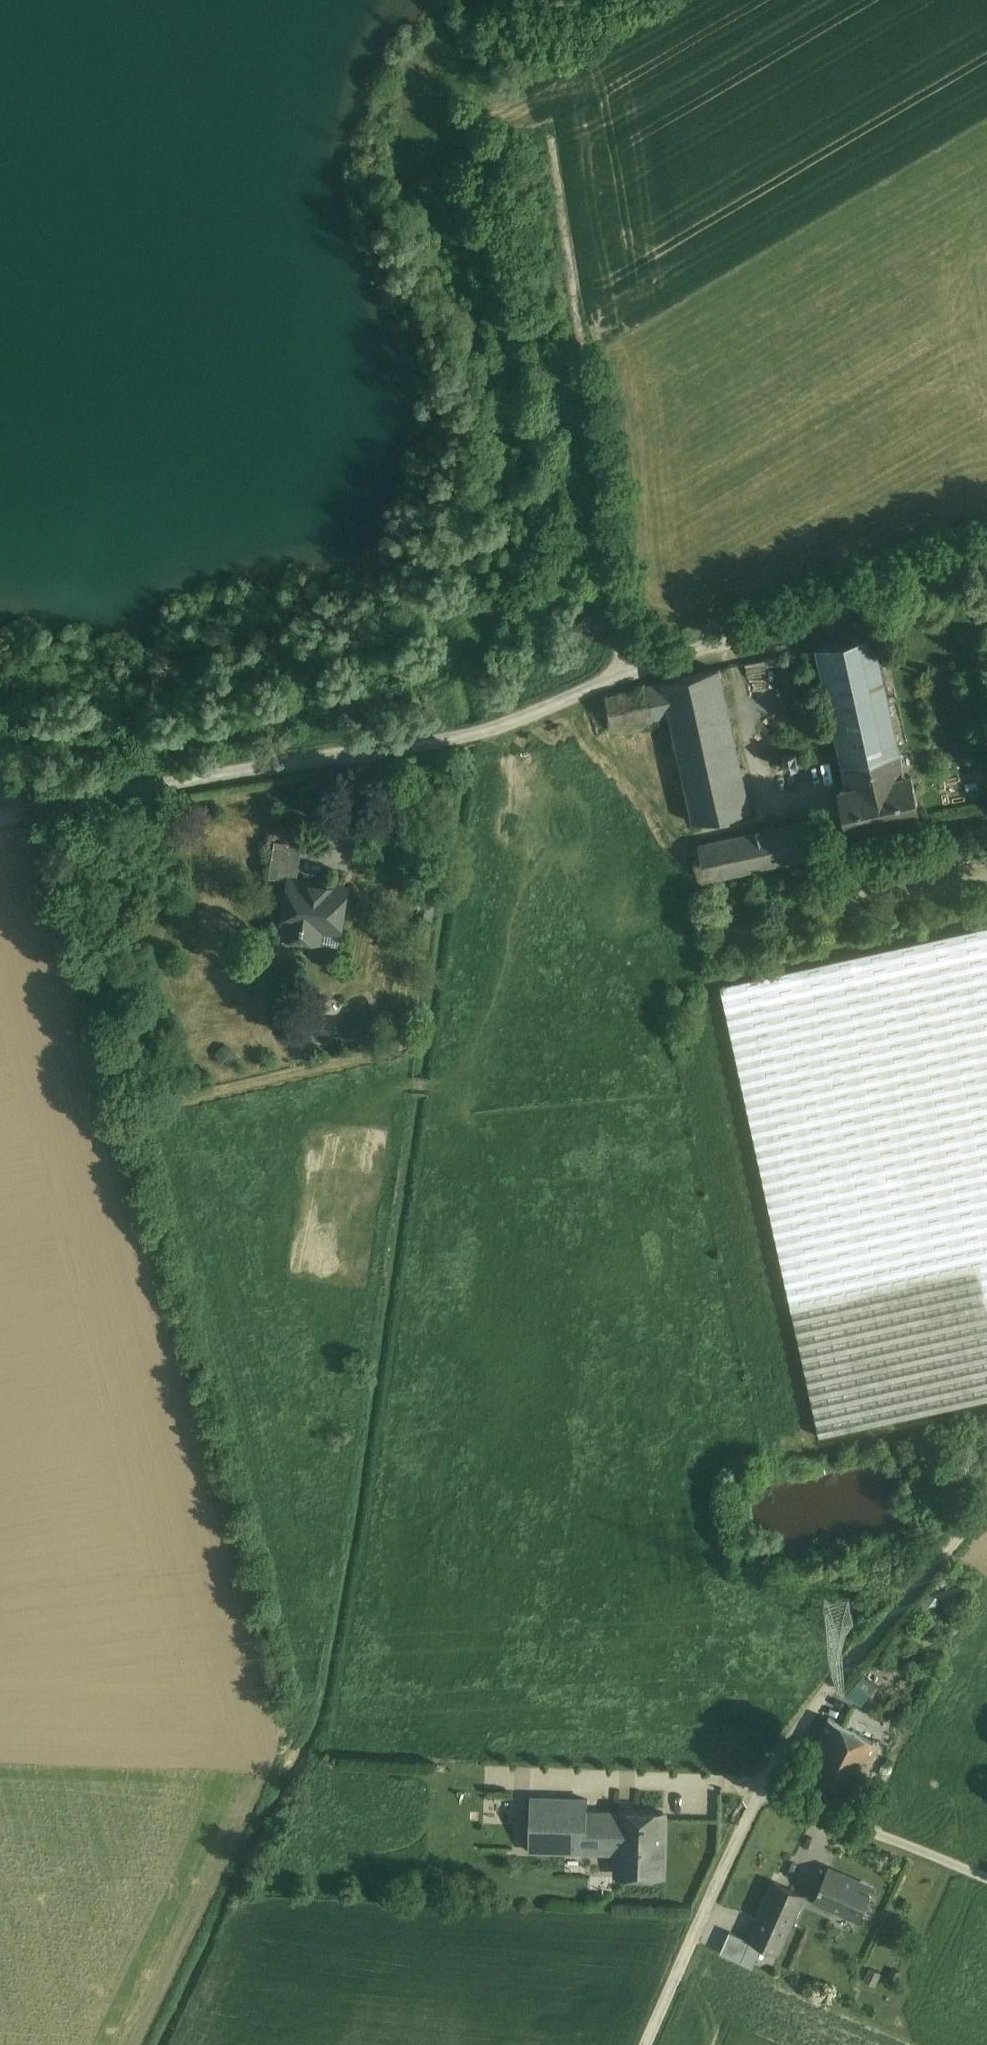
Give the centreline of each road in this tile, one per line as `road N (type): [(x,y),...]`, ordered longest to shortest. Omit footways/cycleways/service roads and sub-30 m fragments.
road 1 (unclassified): [(0,818),(477,734),(632,666),(986,545)]
road 2 (residential): [(763,1784),(986,1496)]
road 3 (residential): [(647,2044),(763,1784)]
road 4 (unclassified): [(986,1879),(763,1784)]

